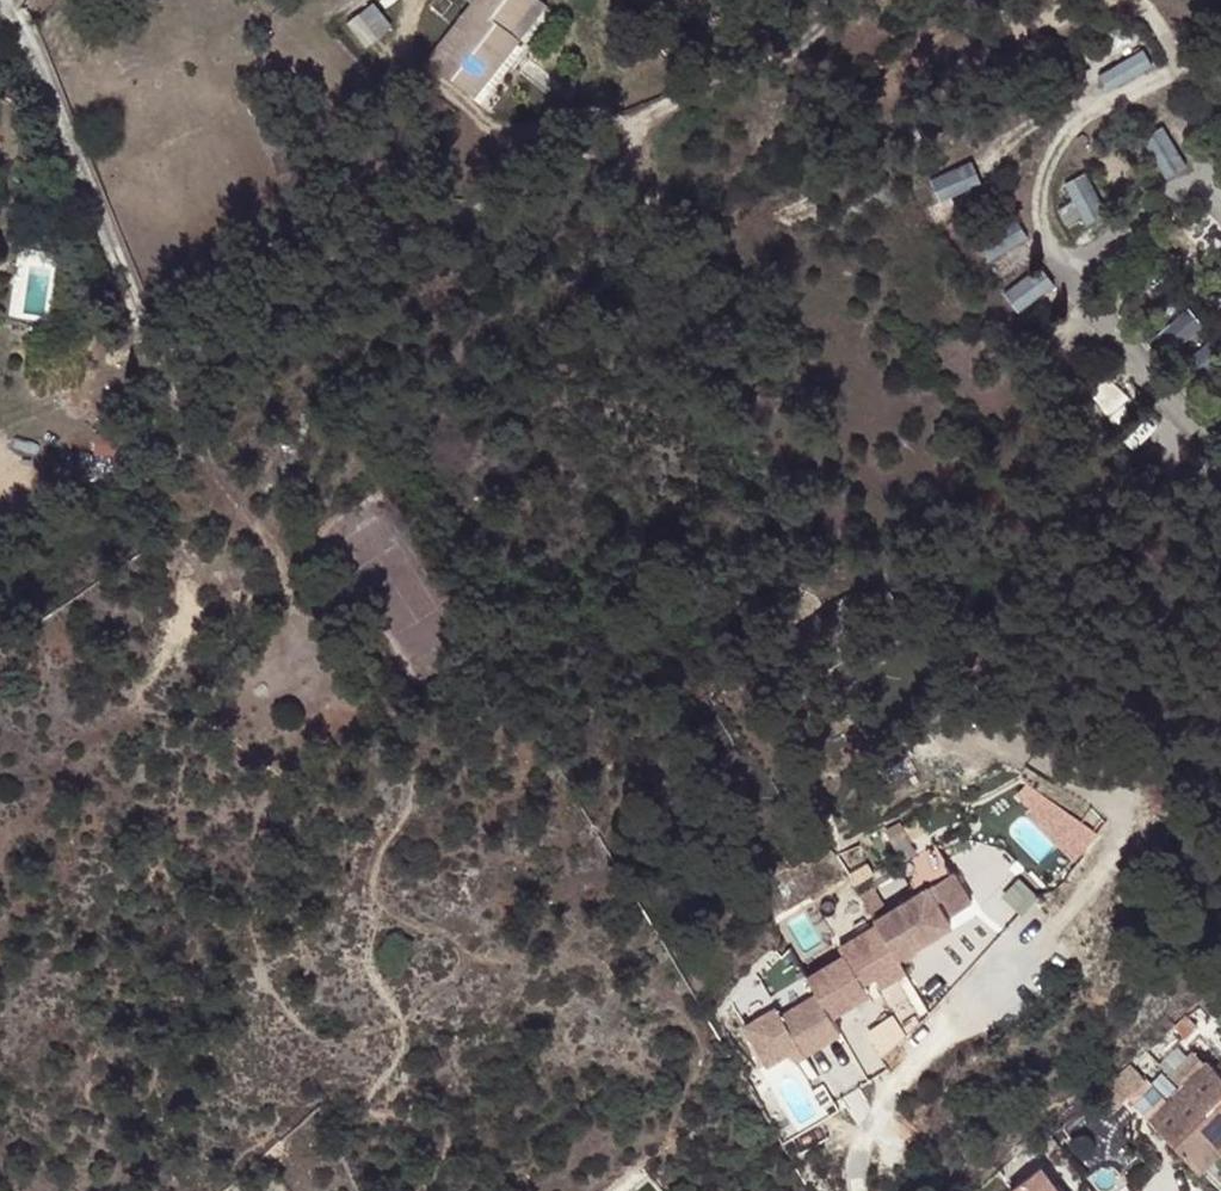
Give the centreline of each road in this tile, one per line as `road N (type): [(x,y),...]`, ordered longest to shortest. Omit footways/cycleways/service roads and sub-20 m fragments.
road 1 (residential): [(853,0),(832,27),(795,53),(633,126),(539,196),(360,241),(281,293),(245,328),(184,356),(146,333),(13,20)]
road 2 (residential): [(858,1190),(864,1140),(906,1076),(1058,919)]
road 3 (track): [(164,351),(180,406),(297,597)]

